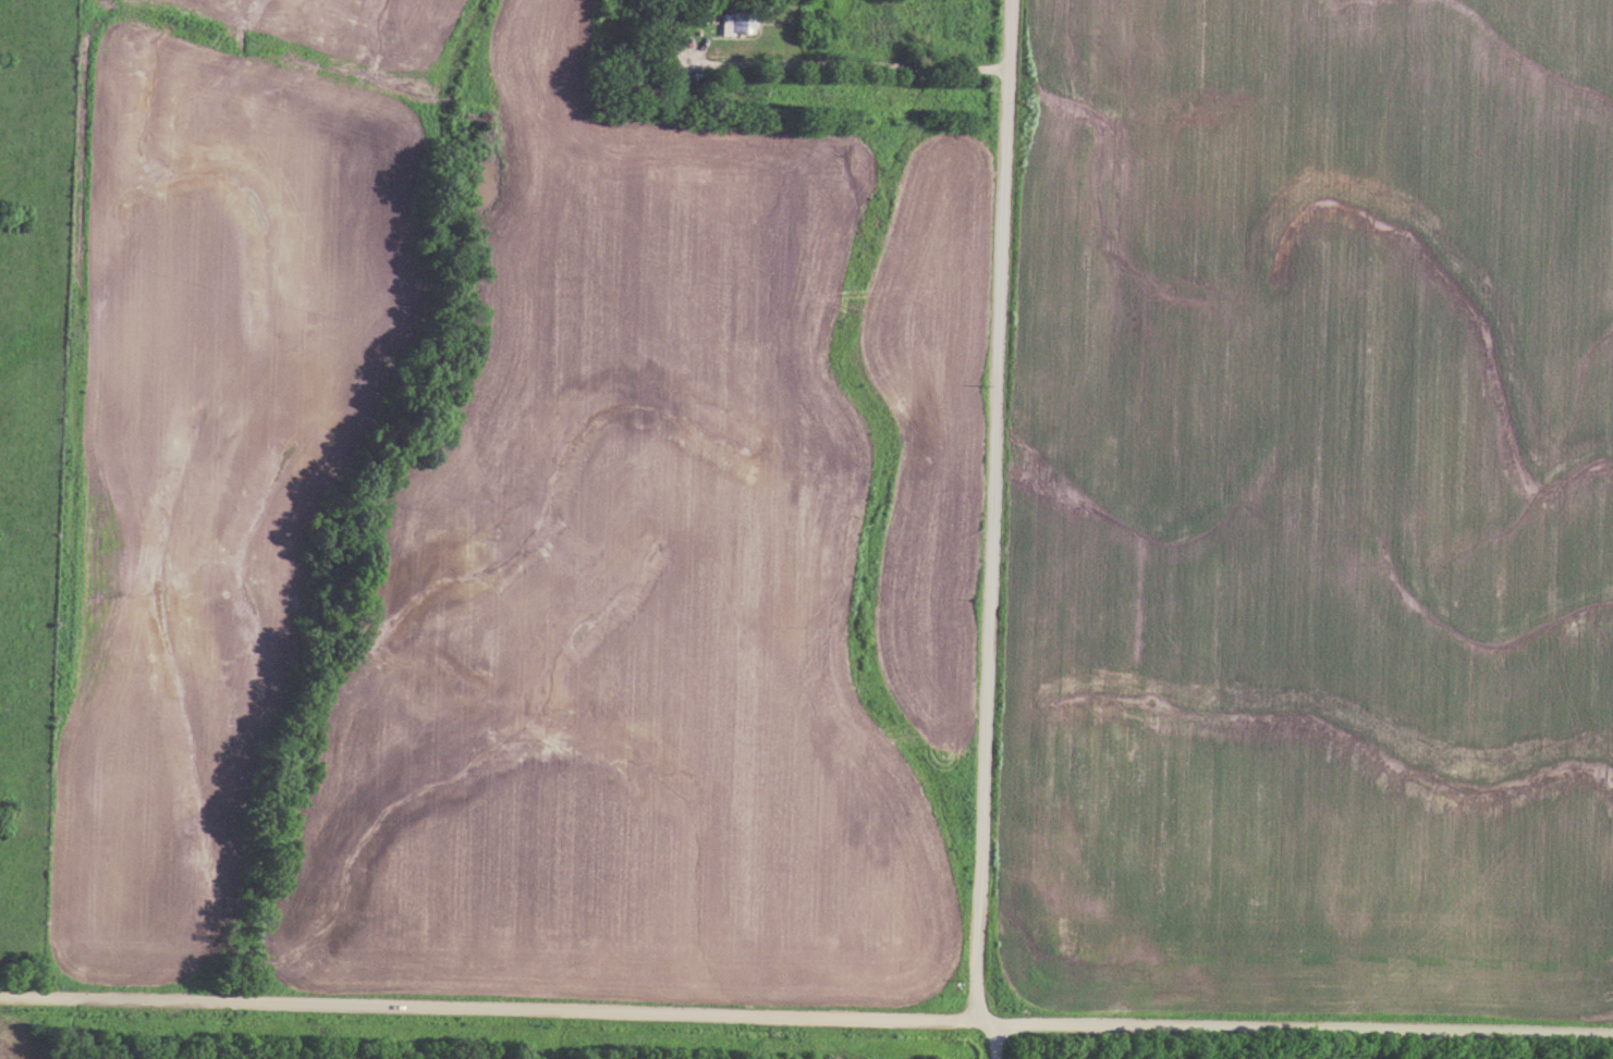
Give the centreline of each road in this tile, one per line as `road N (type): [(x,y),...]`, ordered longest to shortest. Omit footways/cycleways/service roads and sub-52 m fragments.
road 1 (residential): [(1013,0),(975,1018)]
road 2 (residential): [(998,1022),(0,996)]
road 3 (residential): [(1612,1032),(998,1022)]

